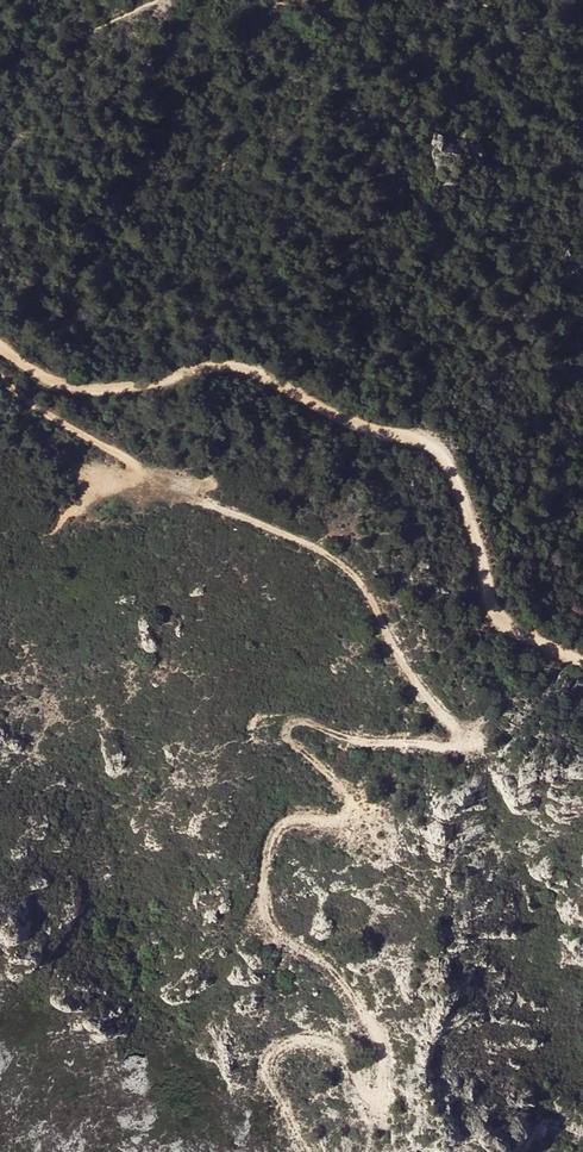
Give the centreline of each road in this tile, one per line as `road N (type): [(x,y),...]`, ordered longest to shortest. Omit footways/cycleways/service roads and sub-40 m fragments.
road 1 (track): [(0,376),(79,435),(178,493),(316,550),(352,575),(414,684),(461,733),(458,747),(365,747),(305,727),(287,731),(351,799),(347,818),(288,826),(274,838),(266,895),(274,922),(341,976),(389,1053),(387,1104),(329,1049),(294,1046),(273,1056),(268,1082),(310,1151)]
road 2 (track): [(0,349),(45,382),(101,392),(228,368),(356,426),(424,447),(453,482),(492,607),(548,655),(582,670)]

